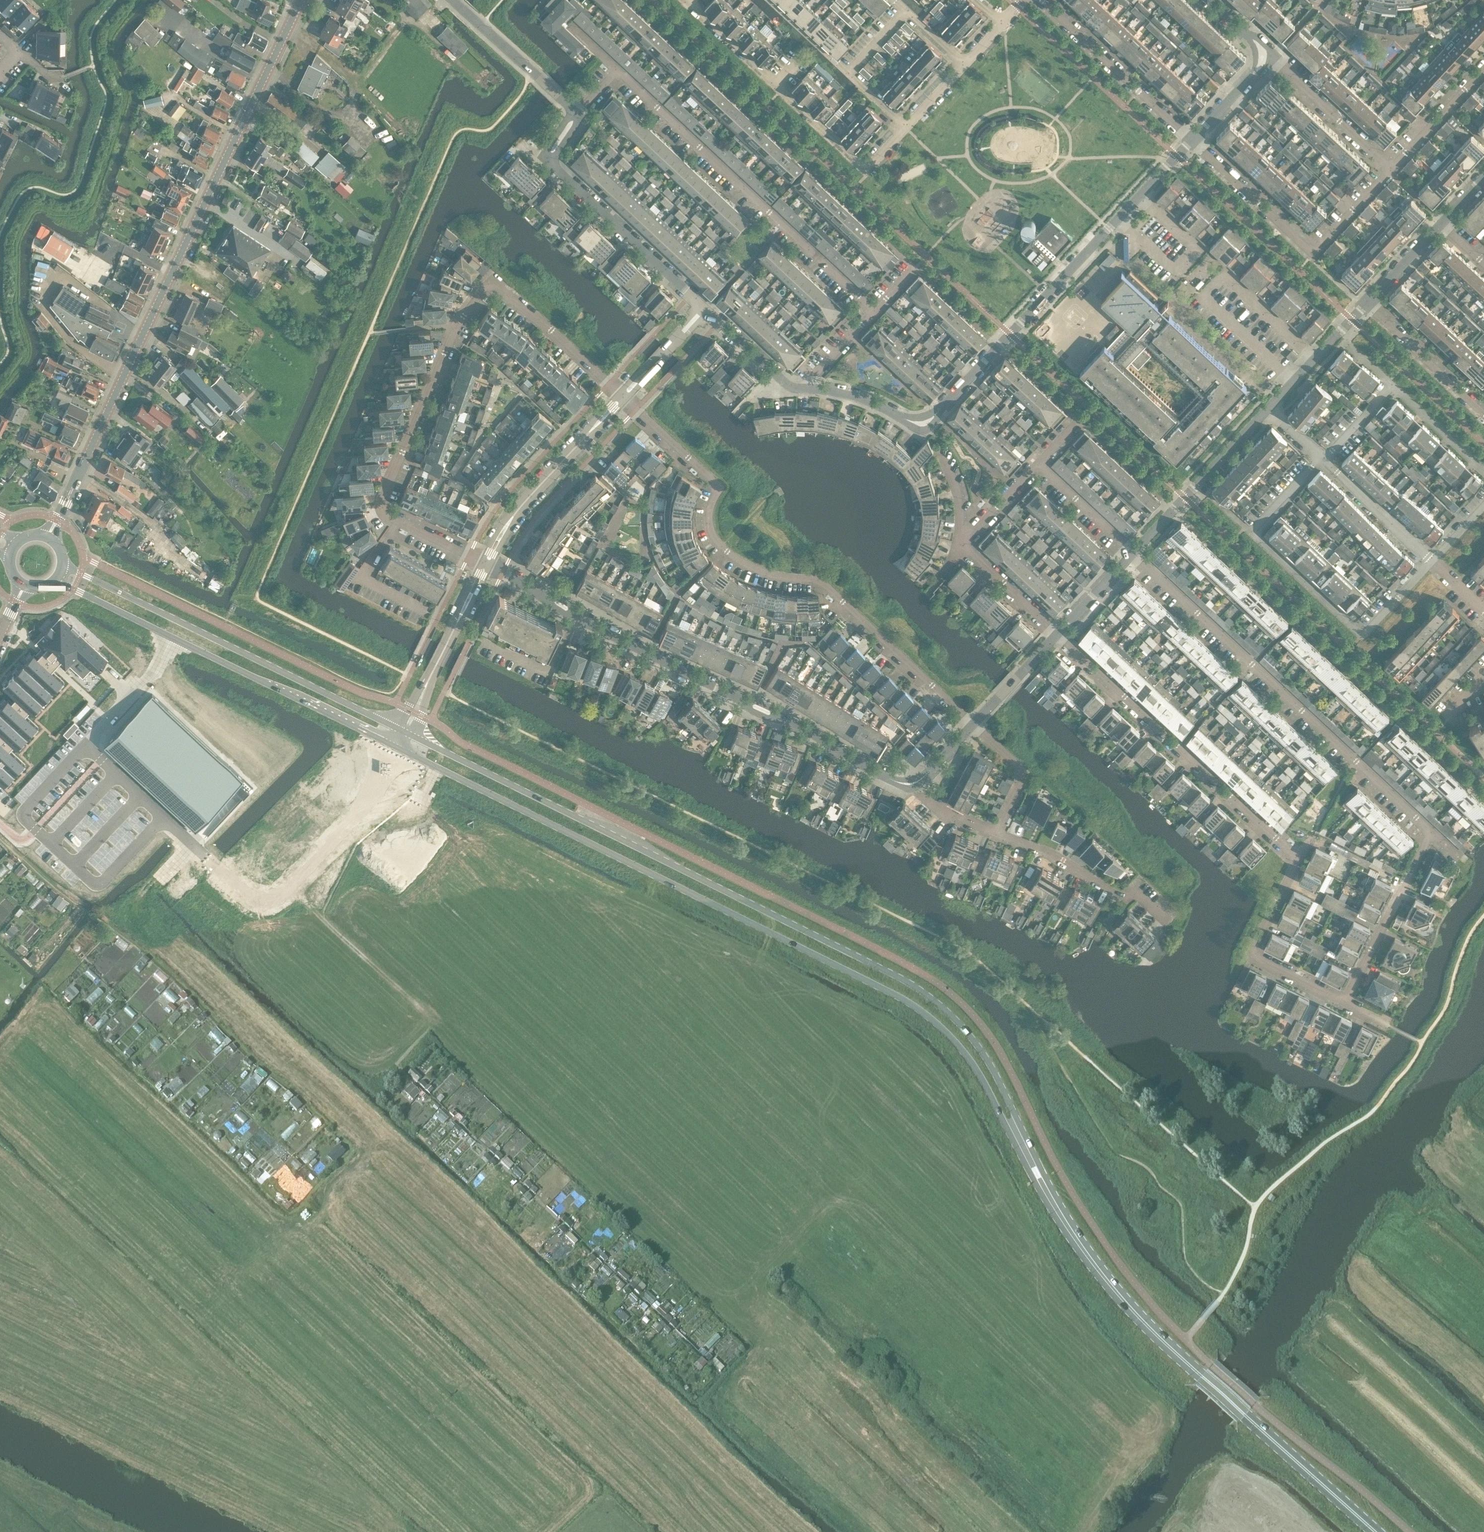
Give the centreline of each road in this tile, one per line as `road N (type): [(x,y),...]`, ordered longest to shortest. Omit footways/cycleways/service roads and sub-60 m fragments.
road 1 (tertiary): [(394,747),(911,1003),(971,1061),(1044,1200),(1121,1302),(1156,1334)]
road 2 (tertiary): [(1156,1334),(1053,1195),(995,1076),(938,1004),(409,734)]
road 3 (track): [(394,747),(370,818),(296,894),(435,1022),(396,1065),(718,1374)]
road 4 (tertiary): [(49,537),(302,0)]
road 5 (residential): [(972,724),(907,785),(592,627),(490,566)]
road 6 (residential): [(1345,1003),(1252,955),(1300,857),(1058,635)]
road 7 (residential): [(804,389),(929,421),(1193,140)]
road 8 (residential): [(468,555),(391,518),(380,501),(456,326),(482,289),(508,292),(609,384)]
road 9 (residential): [(972,724),(818,578),(771,574),(718,542),(709,516),(719,489),(636,409)]
road 10 (residential): [(1432,829),(1136,552)]
road 11 (tertiary): [(53,583),(394,747)]
road 12 (tertiary): [(397,728),(64,563)]
road 13 (residential): [(875,312),(616,69)]
road 14 (residential): [(908,126),(868,168),(686,0)]
road 15 (tertiary): [(1377,1531),(1156,1334)]
road 16 (residential): [(577,113),(546,160),(704,310)]
road 17 (residential): [(1251,533),(1361,635),(1431,561)]
road 18 (residential): [(1058,635),(961,547),(1039,463)]
road 19 (residential): [(1193,140),(1042,0)]
road 20 (residential): [(1166,923),(1131,889),(1124,896),(998,831)]
road 21 (residential): [(1345,1003),(1432,829)]
road 22 (residential): [(1136,552),(1268,411)]
road 23 (residential): [(1311,256),(1193,140)]
road 24 (residential): [(1392,168),(1271,56)]
road 25 (unclassified): [(512,515),(623,397)]
road 26 (residential): [(1483,411),(1366,305)]
road 27 (residential): [(565,101),(450,0)]
road 28 (residential): [(1431,561),(1322,460)]
road 29 (residential): [(1268,411),(1366,305)]
road 30 (residential): [(998,831),(1025,773),(972,724)]
road 31 (residential): [(1392,168),(1483,68)]
road 32 (residential): [(1136,552),(1039,463)]
road 33 (residential): [(704,310),(786,383),(804,389)]
road 34 (residential): [(1483,471),(1393,385)]

